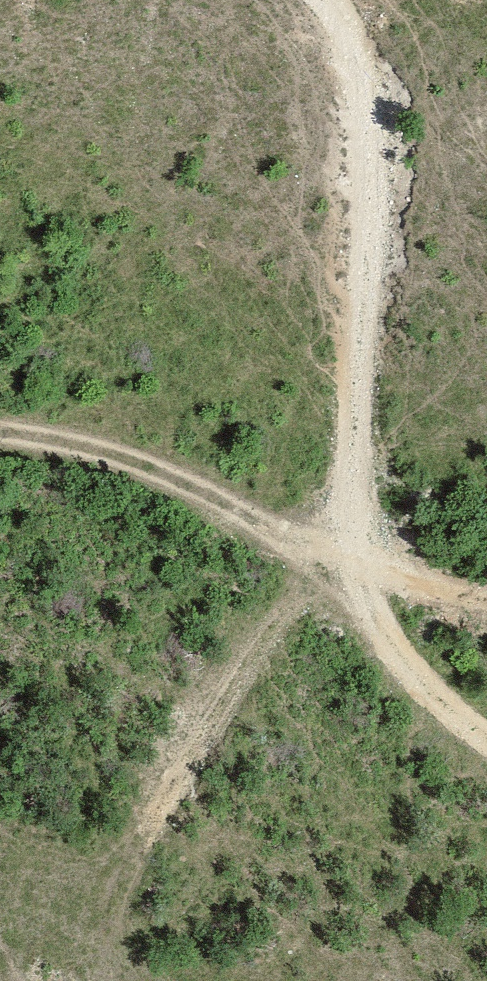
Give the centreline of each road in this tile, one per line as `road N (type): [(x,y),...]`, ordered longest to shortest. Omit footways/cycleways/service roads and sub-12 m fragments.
road 1 (track): [(328,0),(354,43),(370,134),(360,434),(338,577)]
road 2 (track): [(0,428),(97,445),(203,484),(268,519),(338,577)]
road 3 (track): [(486,724),(417,673),(338,577)]

